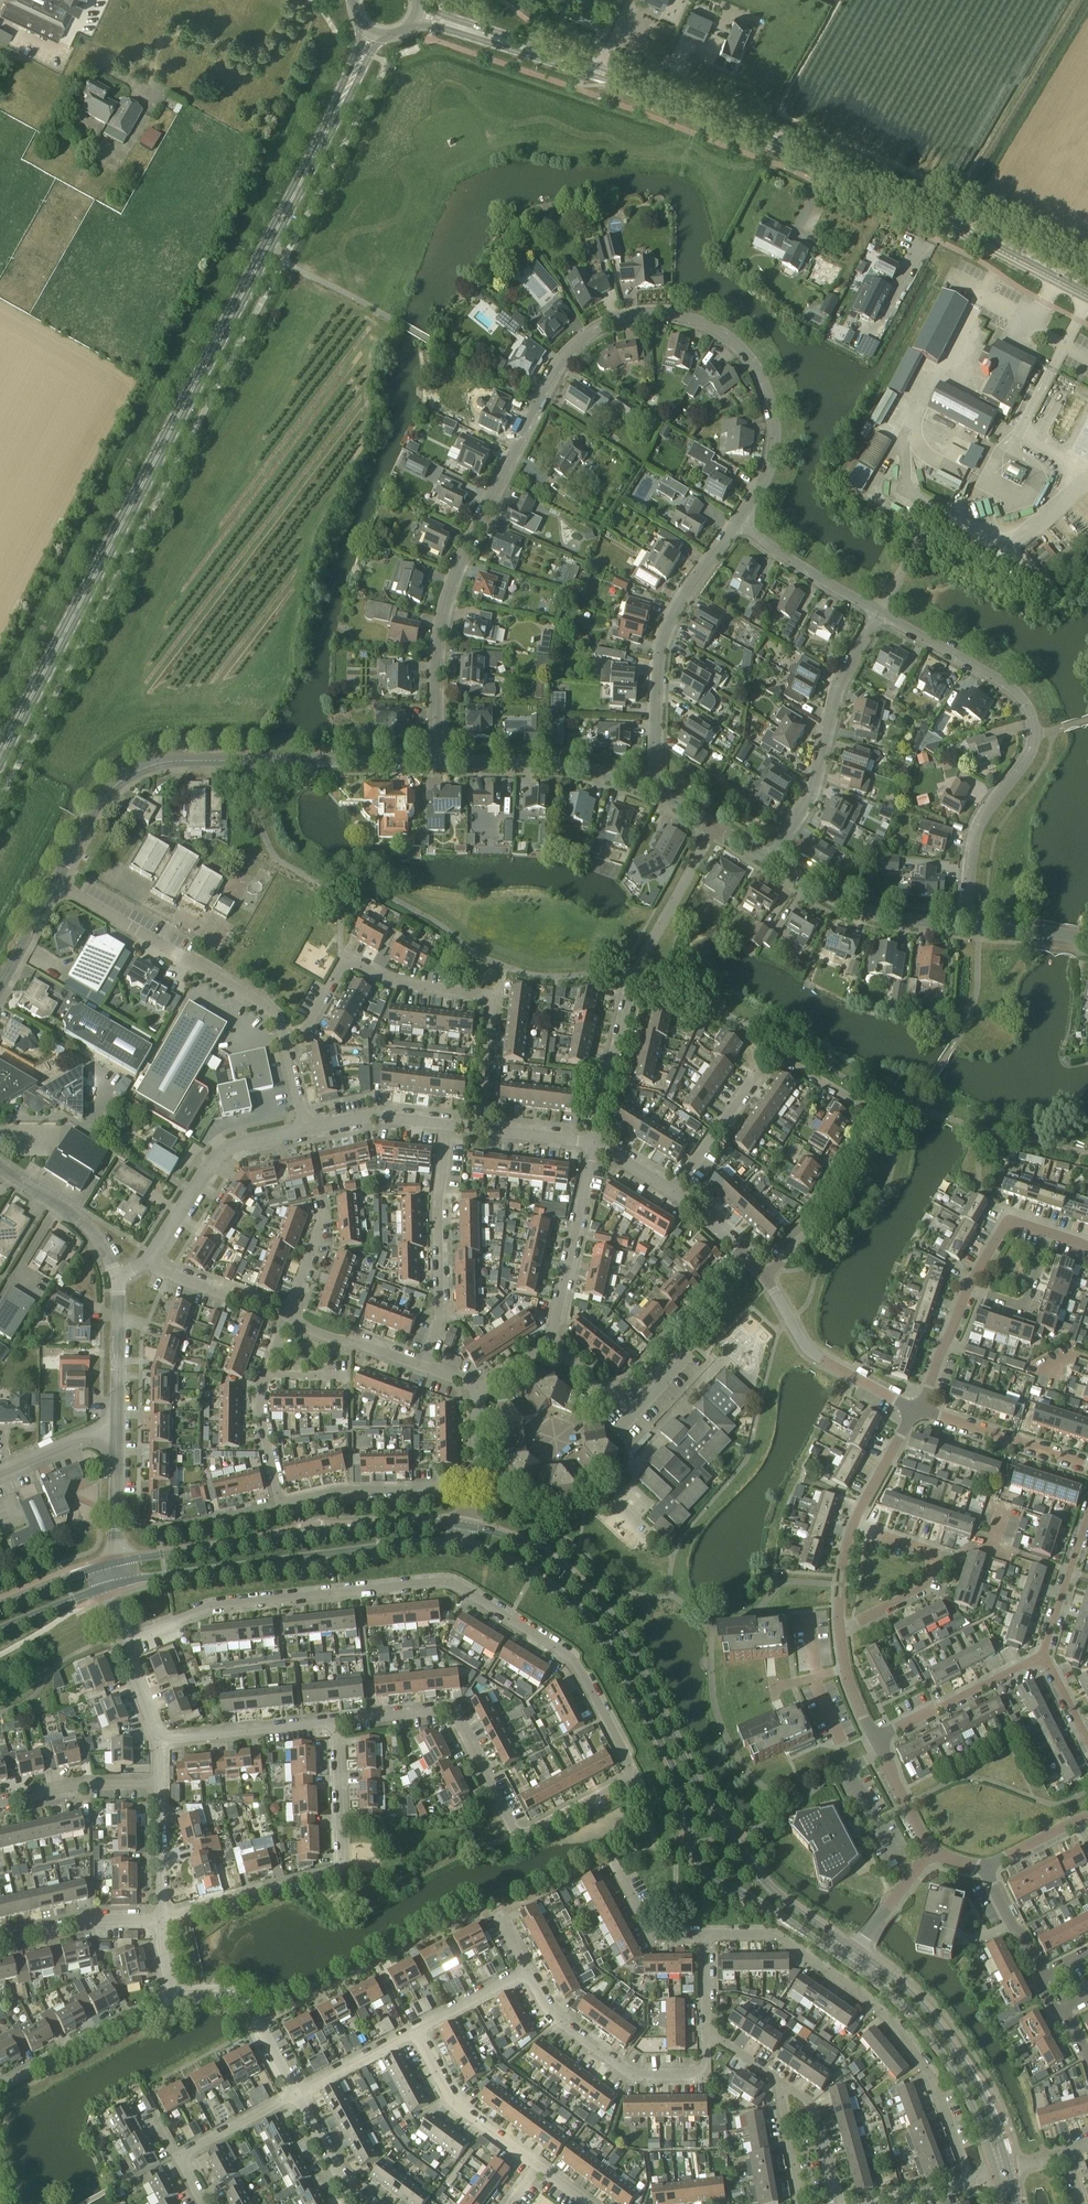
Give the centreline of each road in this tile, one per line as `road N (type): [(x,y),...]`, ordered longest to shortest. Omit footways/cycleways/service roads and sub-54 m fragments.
road 1 (residential): [(337,1721),(450,1709),(516,1832),(527,1834),(636,1775),(569,1656),(457,1586),(210,1606),(122,1641)]
road 2 (residential): [(434,763),(437,663),(453,582),(549,378),(574,347),(609,326),(670,316),(699,321),(742,348),(771,399),(775,434),(766,483),(742,519)]
road 3 (secondary): [(0,761),(311,166)]
road 4 (tertiary): [(460,1545),(534,1573),(583,1611),(675,1768),(698,1861),(712,1879),(848,1961)]
road 5 (tertiary): [(857,1951),(766,1886),(707,1800),(617,1630),(585,1587),(523,1544),(463,1526)]
road 6 (tertiary): [(1087,298),(816,164),(598,72)]
road 7 (residential): [(764,1278),(812,1228),(874,1114),(781,1058),(764,1055),(676,1192)]
road 8 (residential): [(434,763),(253,760),(154,768),(100,810),(57,885)]
road 9 (residential): [(968,925),(978,828),(1029,754),(1036,738),(1032,712),(1019,693),(879,612)]
road 10 (residential): [(705,1936),(776,1934),(894,2022),(935,2084),(970,2182)]
road 11 (residential): [(284,1034),(306,1029),(346,962),(401,985),(482,994),(492,1002),(482,1128)]
road 12 (tertiary): [(107,1587),(411,1543),(460,1545)]
road 13 (tertiary): [(463,1526),(410,1522),(112,1564)]
road 14 (residential): [(593,1143),(635,975),(712,826)]
road 15 (residential): [(160,1918),(337,1872),(337,1721)]
road 16 (residential): [(742,519),(666,632),(654,787)]
road 17 (tertiary): [(1010,2173),(983,2096),(945,2035),(857,1951)]
road 18 (residential): [(768,860),(812,796),(839,686),(879,612)]
road 19 (residential): [(284,1034),(259,1003),(57,885)]
road 20 (tertiary): [(848,1961),(905,2006),(956,2072),(998,2176)]
road 21 (residential): [(745,1256),(617,1391),(551,1344)]
road 22 (residential): [(527,1972),(548,2012),(632,2077),(696,2080),(706,2065),(706,2043)]
road 23 (residential): [(424,1369),(443,1303),(447,1124)]
road 24 (residential): [(654,787),(540,764),(434,763)]
road 25 (residential): [(307,1129),(223,1152),(150,1264)]
road 26 (residential): [(968,925),(866,914),(768,860)]
road 27 (residential): [(854,1527),(931,1552),(933,1568),(908,1596),(840,1627)]
road 28 (residential): [(915,1410),(824,1361),(764,1278)]
road 29 (residential): [(551,1344),(593,1143)]
road 30 (residential): [(281,1501),(340,1490),(432,1489),(477,1476)]
road 31 (residential): [(0,2088),(171,1998)]
road 32 (tertiary): [(598,72),(565,52),(420,2)]
road 33 (tertiary): [(412,25),(598,72)]
road 34 (residential): [(539,2170),(450,2096),(414,2033)]
road 35 (residential): [(1044,1661),(878,1737)]
road 36 (residential): [(296,2094),(246,2003),(222,1994),(171,1998)]
road 37 (residential): [(159,1740),(337,1721)]
road 38 (residential): [(923,1410),(1087,1466)]
road 39 (residential): [(0,1166),(85,1229),(115,1281)]
road 40 (residential): [(879,612),(742,519)]
road 41 (residential): [(0,1948),(160,1918)]
road 42 (residential): [(0,1802),(73,1786),(161,1783)]
road 43 (secondary): [(363,27),(311,166)]
road 44 (residential): [(424,1369),(283,1324)]
road 45 (residential): [(1087,1520),(1044,1661)]
road 46 (secondary): [(311,166),(380,36)]
road 47 (residential): [(115,1281),(118,1427)]
road 48 (residential): [(283,1324),(150,1264)]
road 49 (residential): [(447,1124),(368,1117),(307,1129)]
road 50 (residential): [(705,1936),(652,1933),(612,1858)]
road 51 (residential): [(118,1427),(112,1564)]
road 52 (residential): [(840,2203),(820,2124),(781,2085)]
road 53 (residential): [(160,1918),(161,1783)]
road 54 (residential): [(179,2161),(296,2094)]
road 55 (residential): [(296,2094),(414,2033)]
road 56 (residential): [(969,1291),(1029,1300),(1051,1232)]
road 57 (residential): [(854,1527),(915,1410)]
road 58 (residential): [(414,2033),(527,1972)]
road 59 (residential): [(361,2203),(338,2178),(296,2094)]
road 60 (residential): [(923,1410),(969,1291)]
road 61 (residential): [(118,1427),(0,1473)]
road 62 (residential): [(932,1851),(878,1737)]
road 63 (residential): [(1045,1977),(984,1867)]
road 64 (residential): [(857,1951),(932,1851)]
road 65 (residential): [(969,1291),(1003,1226),(1012,1220),(1051,1232)]
road 66 (residential): [(57,885),(0,996)]
road 67 (residential): [(281,1501),(262,1425),(260,1379)]
road 68 (residential): [(283,1324),(325,1207)]
road 69 (residential): [(1087,941),(968,925)]
road 70 (residential): [(799,2203),(781,2085)]

